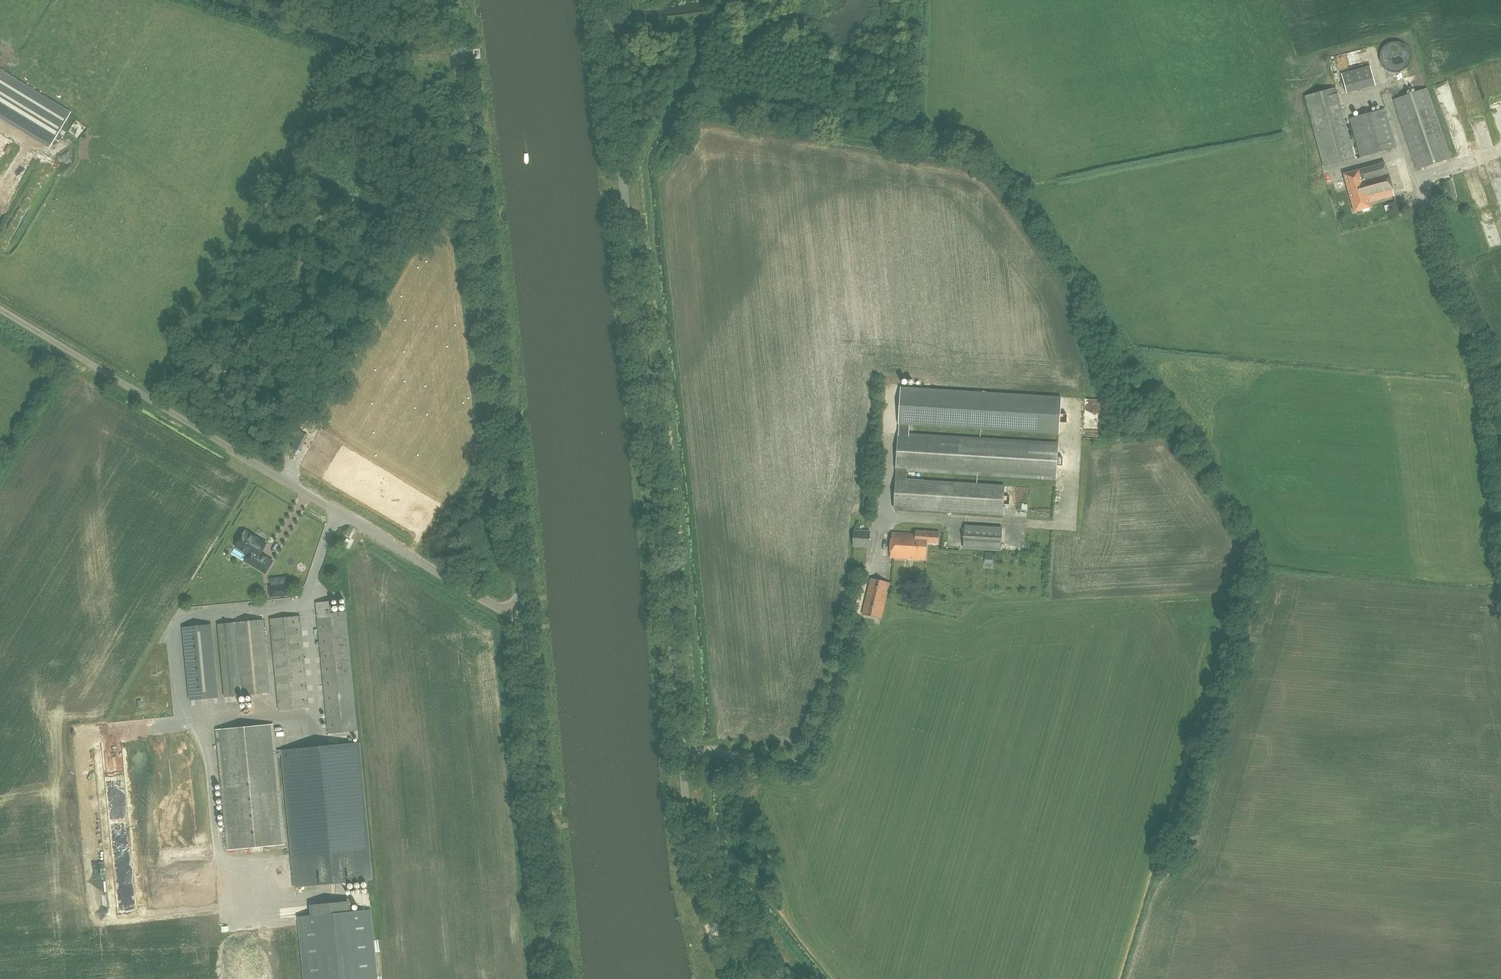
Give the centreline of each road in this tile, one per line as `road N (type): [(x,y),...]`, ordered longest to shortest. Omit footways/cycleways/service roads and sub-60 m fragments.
road 1 (unclassified): [(789,978),(722,897),(688,822),(603,0)]
road 2 (unclassified): [(521,609),(454,0)]
road 3 (unclassified): [(521,609),(495,608),(0,310)]
road 4 (unclassified): [(554,978),(521,609)]
road 5 (unclassified): [(1500,510),(1476,341),(1424,215)]

